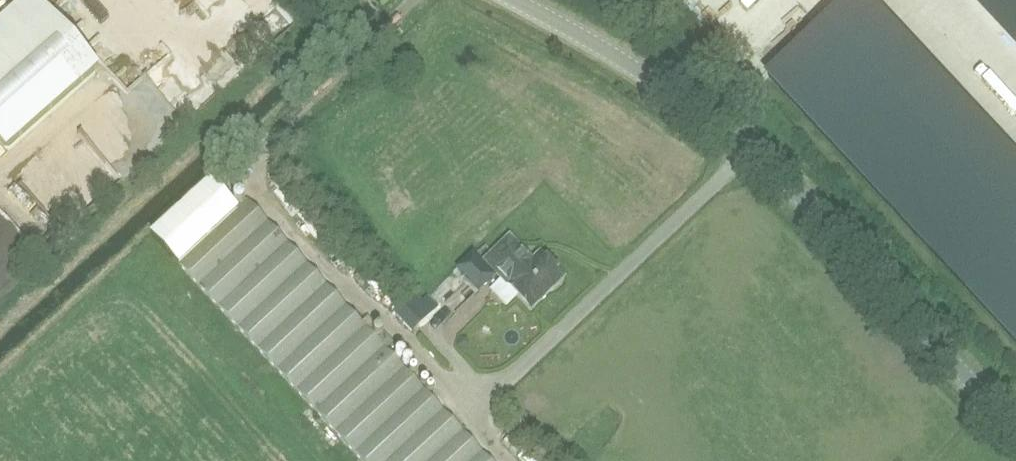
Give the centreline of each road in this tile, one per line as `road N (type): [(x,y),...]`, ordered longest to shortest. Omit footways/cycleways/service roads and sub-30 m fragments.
road 1 (unclassified): [(1015,424),(886,277),(749,148),(709,115),(515,0)]

